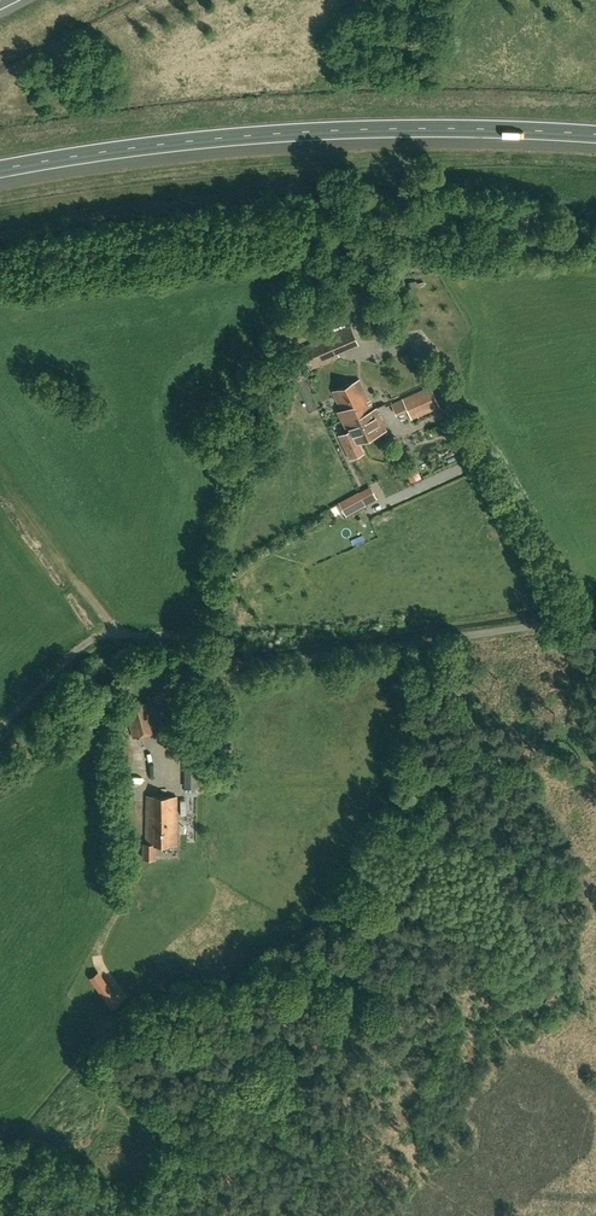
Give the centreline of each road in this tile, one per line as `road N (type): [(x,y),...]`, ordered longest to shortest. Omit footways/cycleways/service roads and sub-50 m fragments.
road 1 (unclassified): [(0,727),(84,645),(111,633),(180,636),(223,663),(259,664),(595,615)]
road 2 (motorway): [(0,170),(290,132),(595,134)]
road 3 (track): [(146,1215),(260,1015),(258,995),(237,968)]
road 4 (track): [(79,582),(0,475)]

